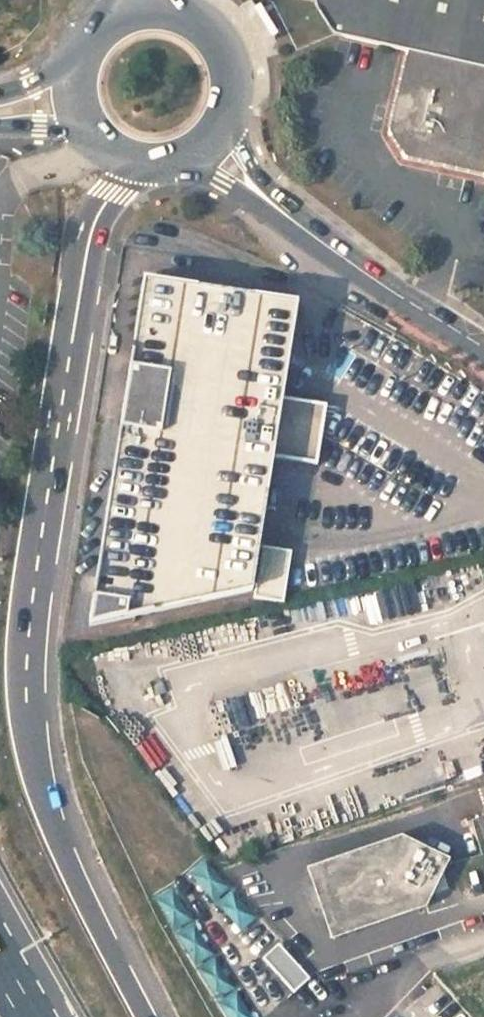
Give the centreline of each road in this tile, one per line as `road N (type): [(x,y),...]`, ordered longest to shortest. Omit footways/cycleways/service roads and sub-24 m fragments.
road 1 (trunk): [(153,1016),(42,793),(29,746),(27,660),(44,492),(93,223),(115,193),(165,163)]
road 2 (tertiary): [(344,259),(250,156),(233,84)]
road 3 (tertiary): [(191,155),(344,259)]
road 4 (tertiary): [(483,351),(344,259)]

